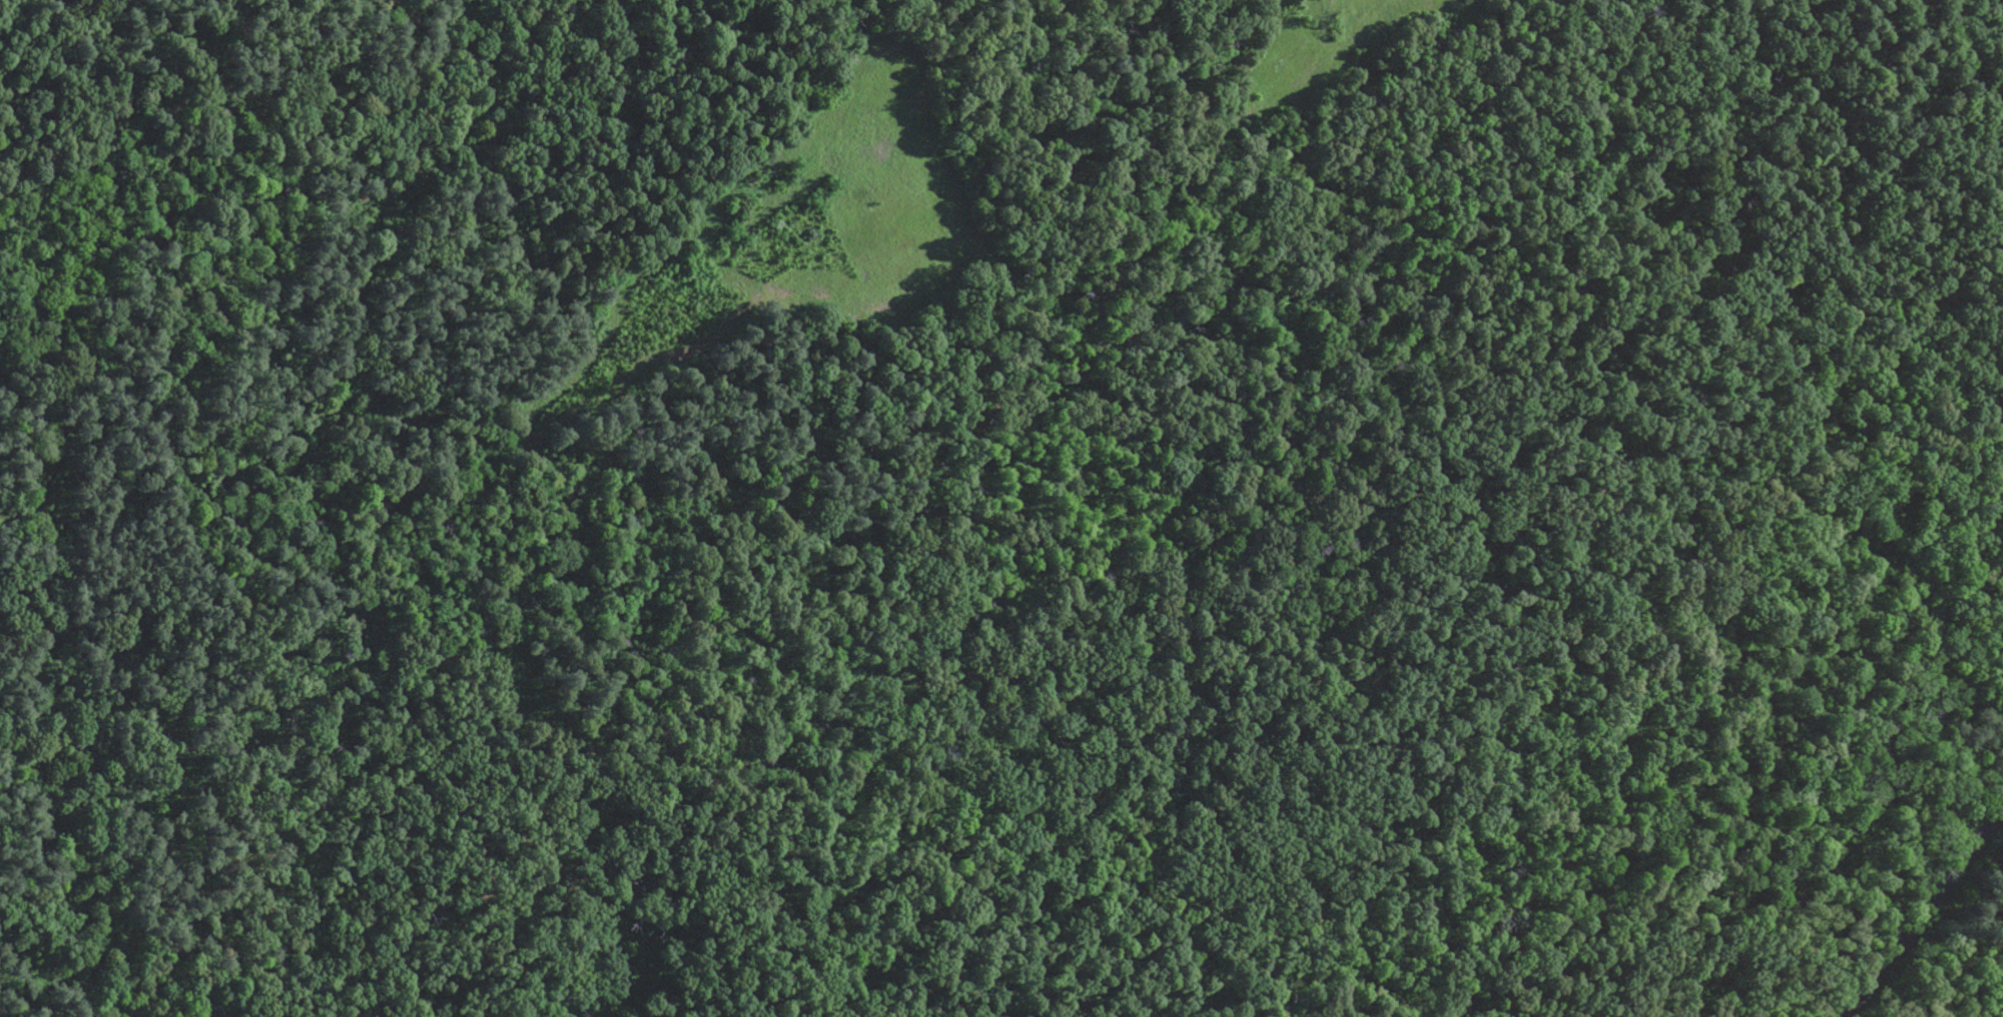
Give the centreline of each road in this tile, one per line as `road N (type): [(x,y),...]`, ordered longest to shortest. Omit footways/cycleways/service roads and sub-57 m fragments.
road 1 (residential): [(1842,1016),(2002,810)]

